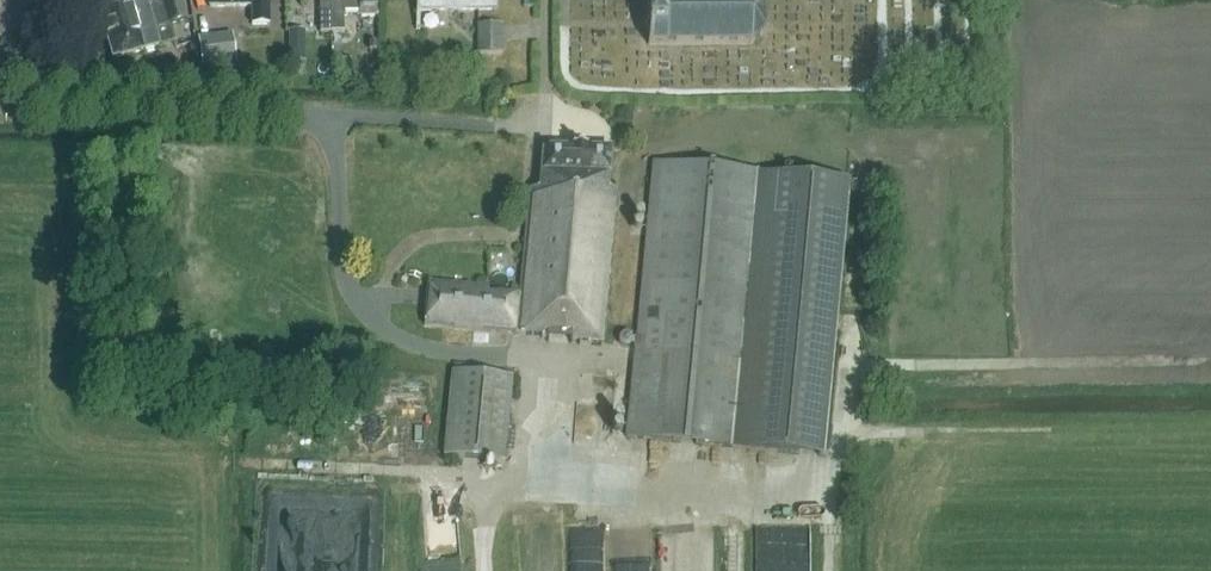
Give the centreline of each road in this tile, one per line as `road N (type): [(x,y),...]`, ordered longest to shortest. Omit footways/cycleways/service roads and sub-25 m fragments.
road 1 (unclassified): [(0,109),(544,130),(547,0)]

